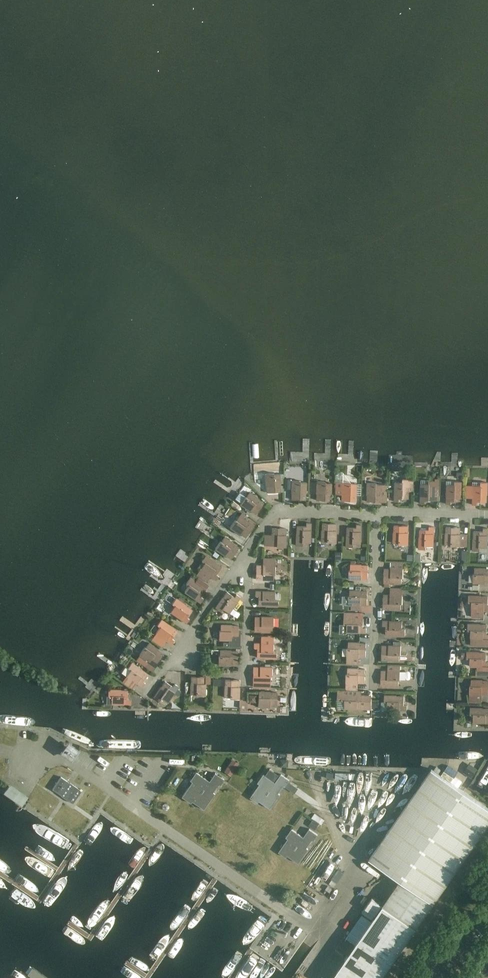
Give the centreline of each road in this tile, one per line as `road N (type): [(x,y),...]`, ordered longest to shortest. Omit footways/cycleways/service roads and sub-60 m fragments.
road 1 (residential): [(375,686),(378,513)]
road 2 (residential): [(248,549),(148,689)]
road 3 (residential): [(378,513),(278,509),(248,549)]
road 4 (residential): [(246,681),(248,549)]

